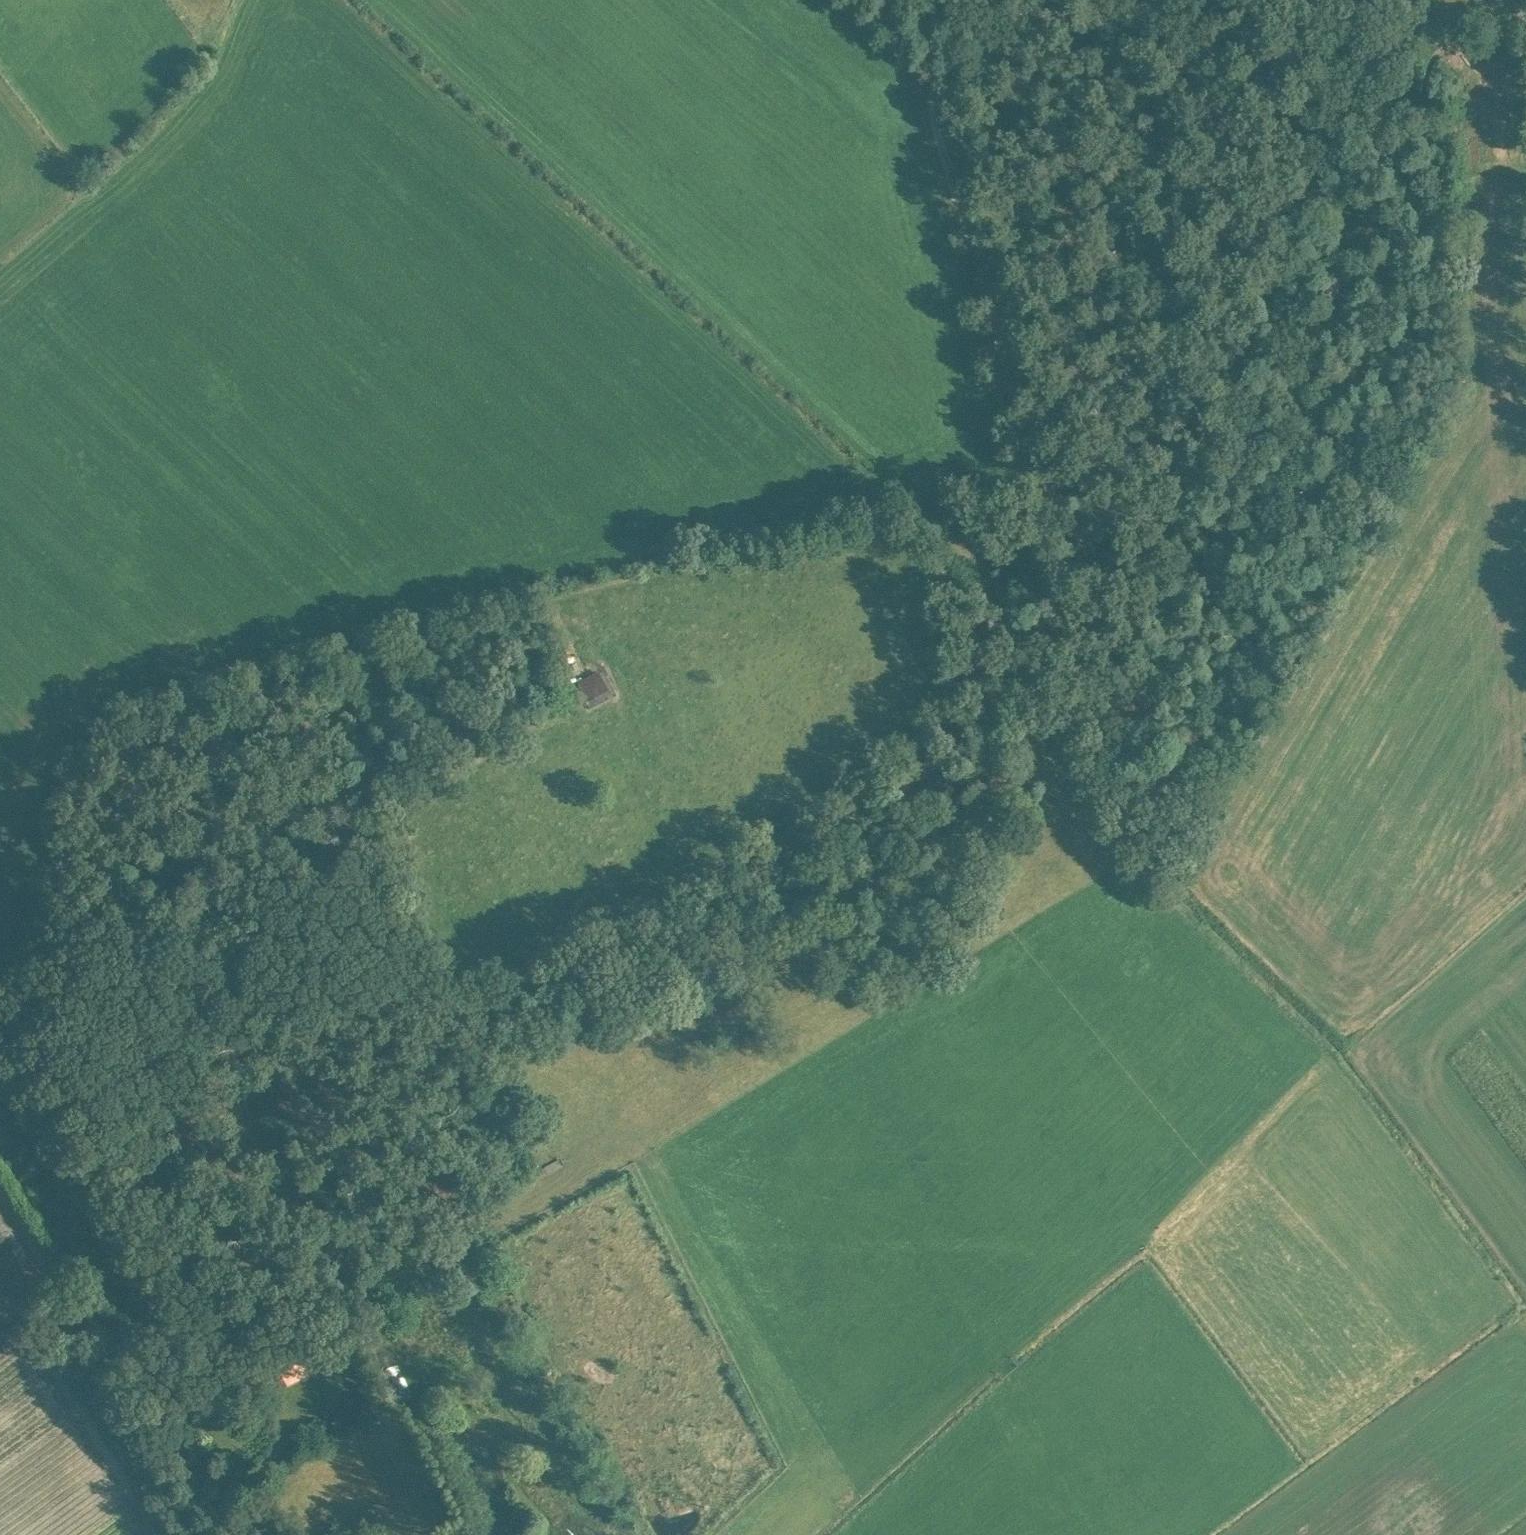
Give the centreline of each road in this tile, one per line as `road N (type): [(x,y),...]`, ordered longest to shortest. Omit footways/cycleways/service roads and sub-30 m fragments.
road 1 (track): [(1032,0),(930,70),(929,119),(1016,428),(1011,544),(985,675),(933,777),(831,847),(669,894),(477,984),(60,1003),(22,1043),(56,1109),(164,1217),(186,1256),(188,1344),(118,1374),(219,1534)]

